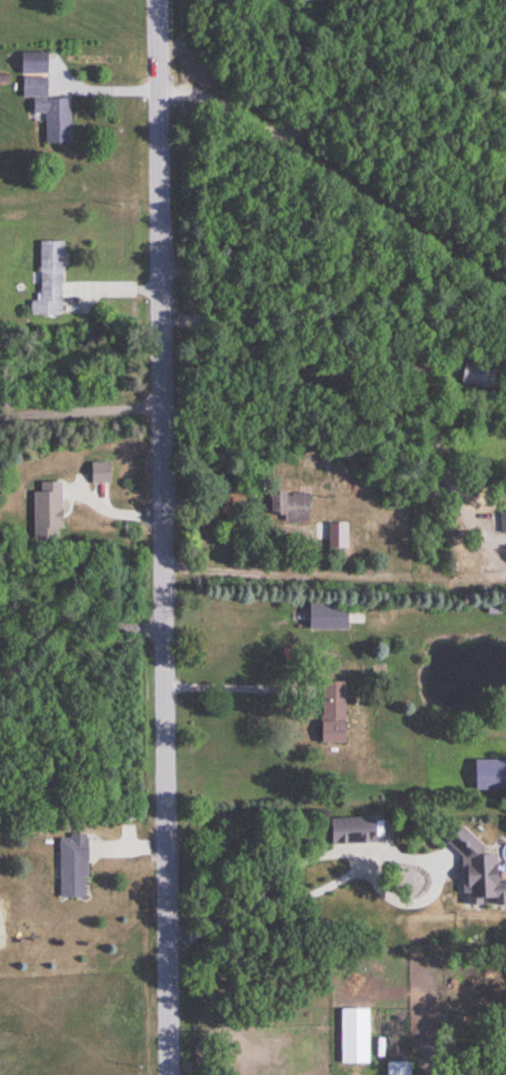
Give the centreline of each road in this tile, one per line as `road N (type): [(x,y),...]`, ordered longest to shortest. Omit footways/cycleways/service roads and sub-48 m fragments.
road 1 (residential): [(169,1074),(157,0)]

